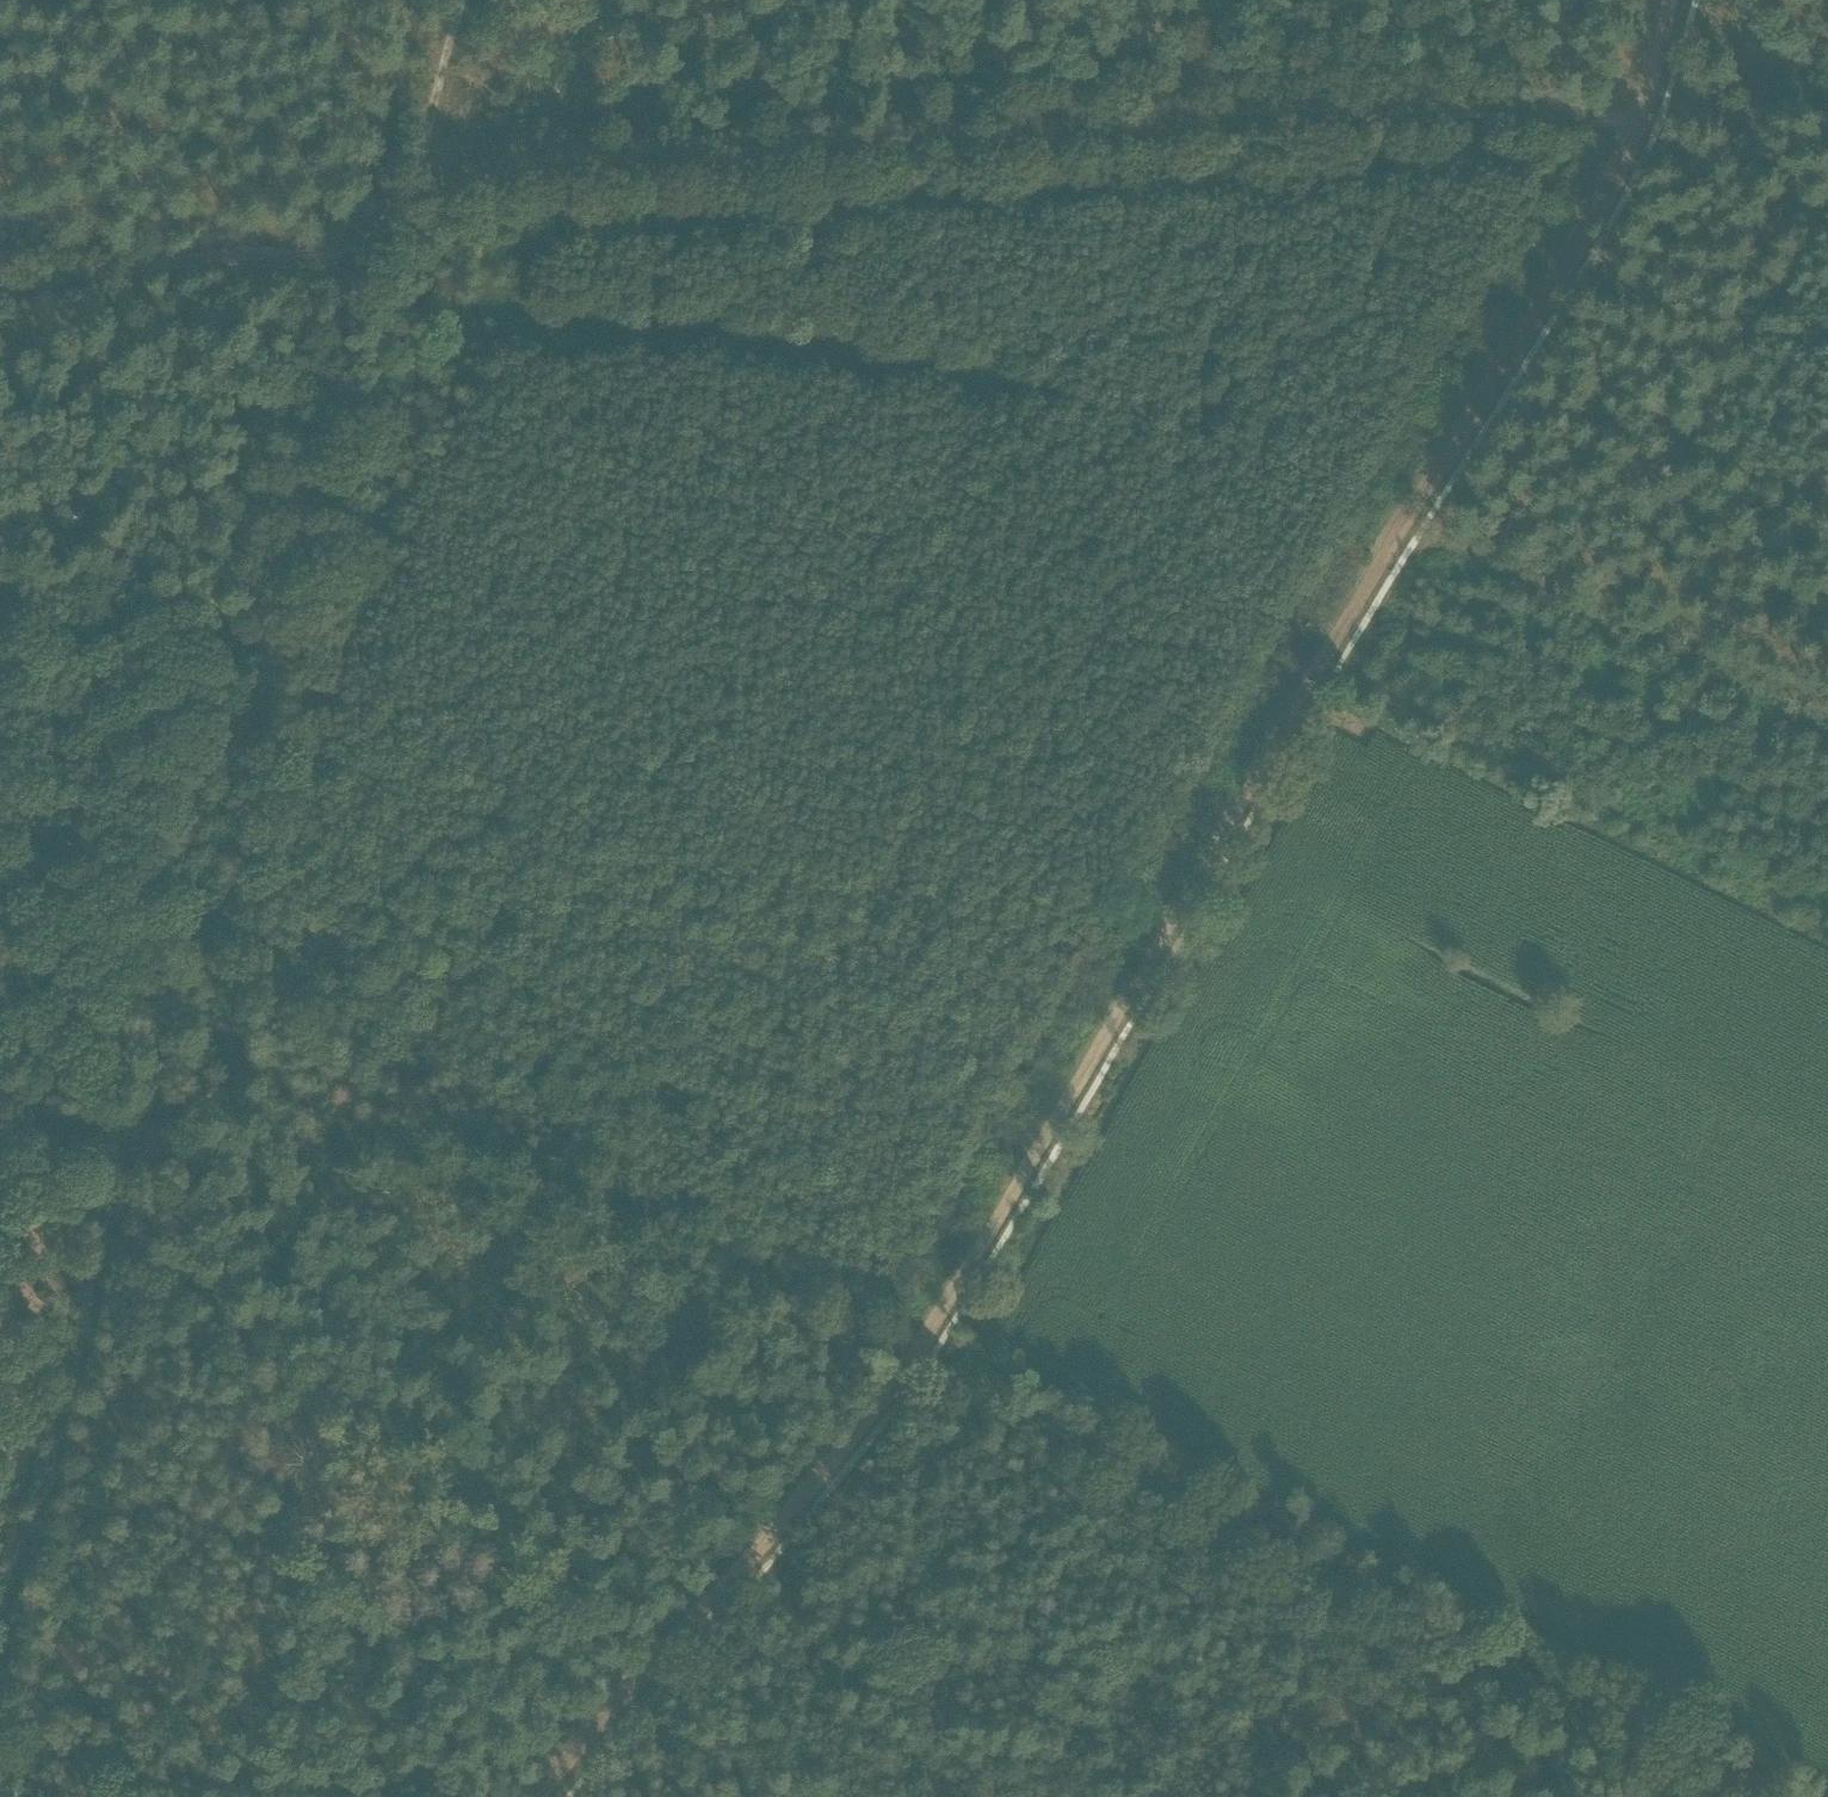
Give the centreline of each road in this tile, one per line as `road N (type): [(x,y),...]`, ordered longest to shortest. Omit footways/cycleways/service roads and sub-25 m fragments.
road 1 (track): [(1638,115),(961,1278),(882,1388),(544,1796)]
road 2 (track): [(417,209),(477,0)]
road 3 (track): [(0,1090),(129,1116)]
road 4 (track): [(1675,0),(1638,115)]

